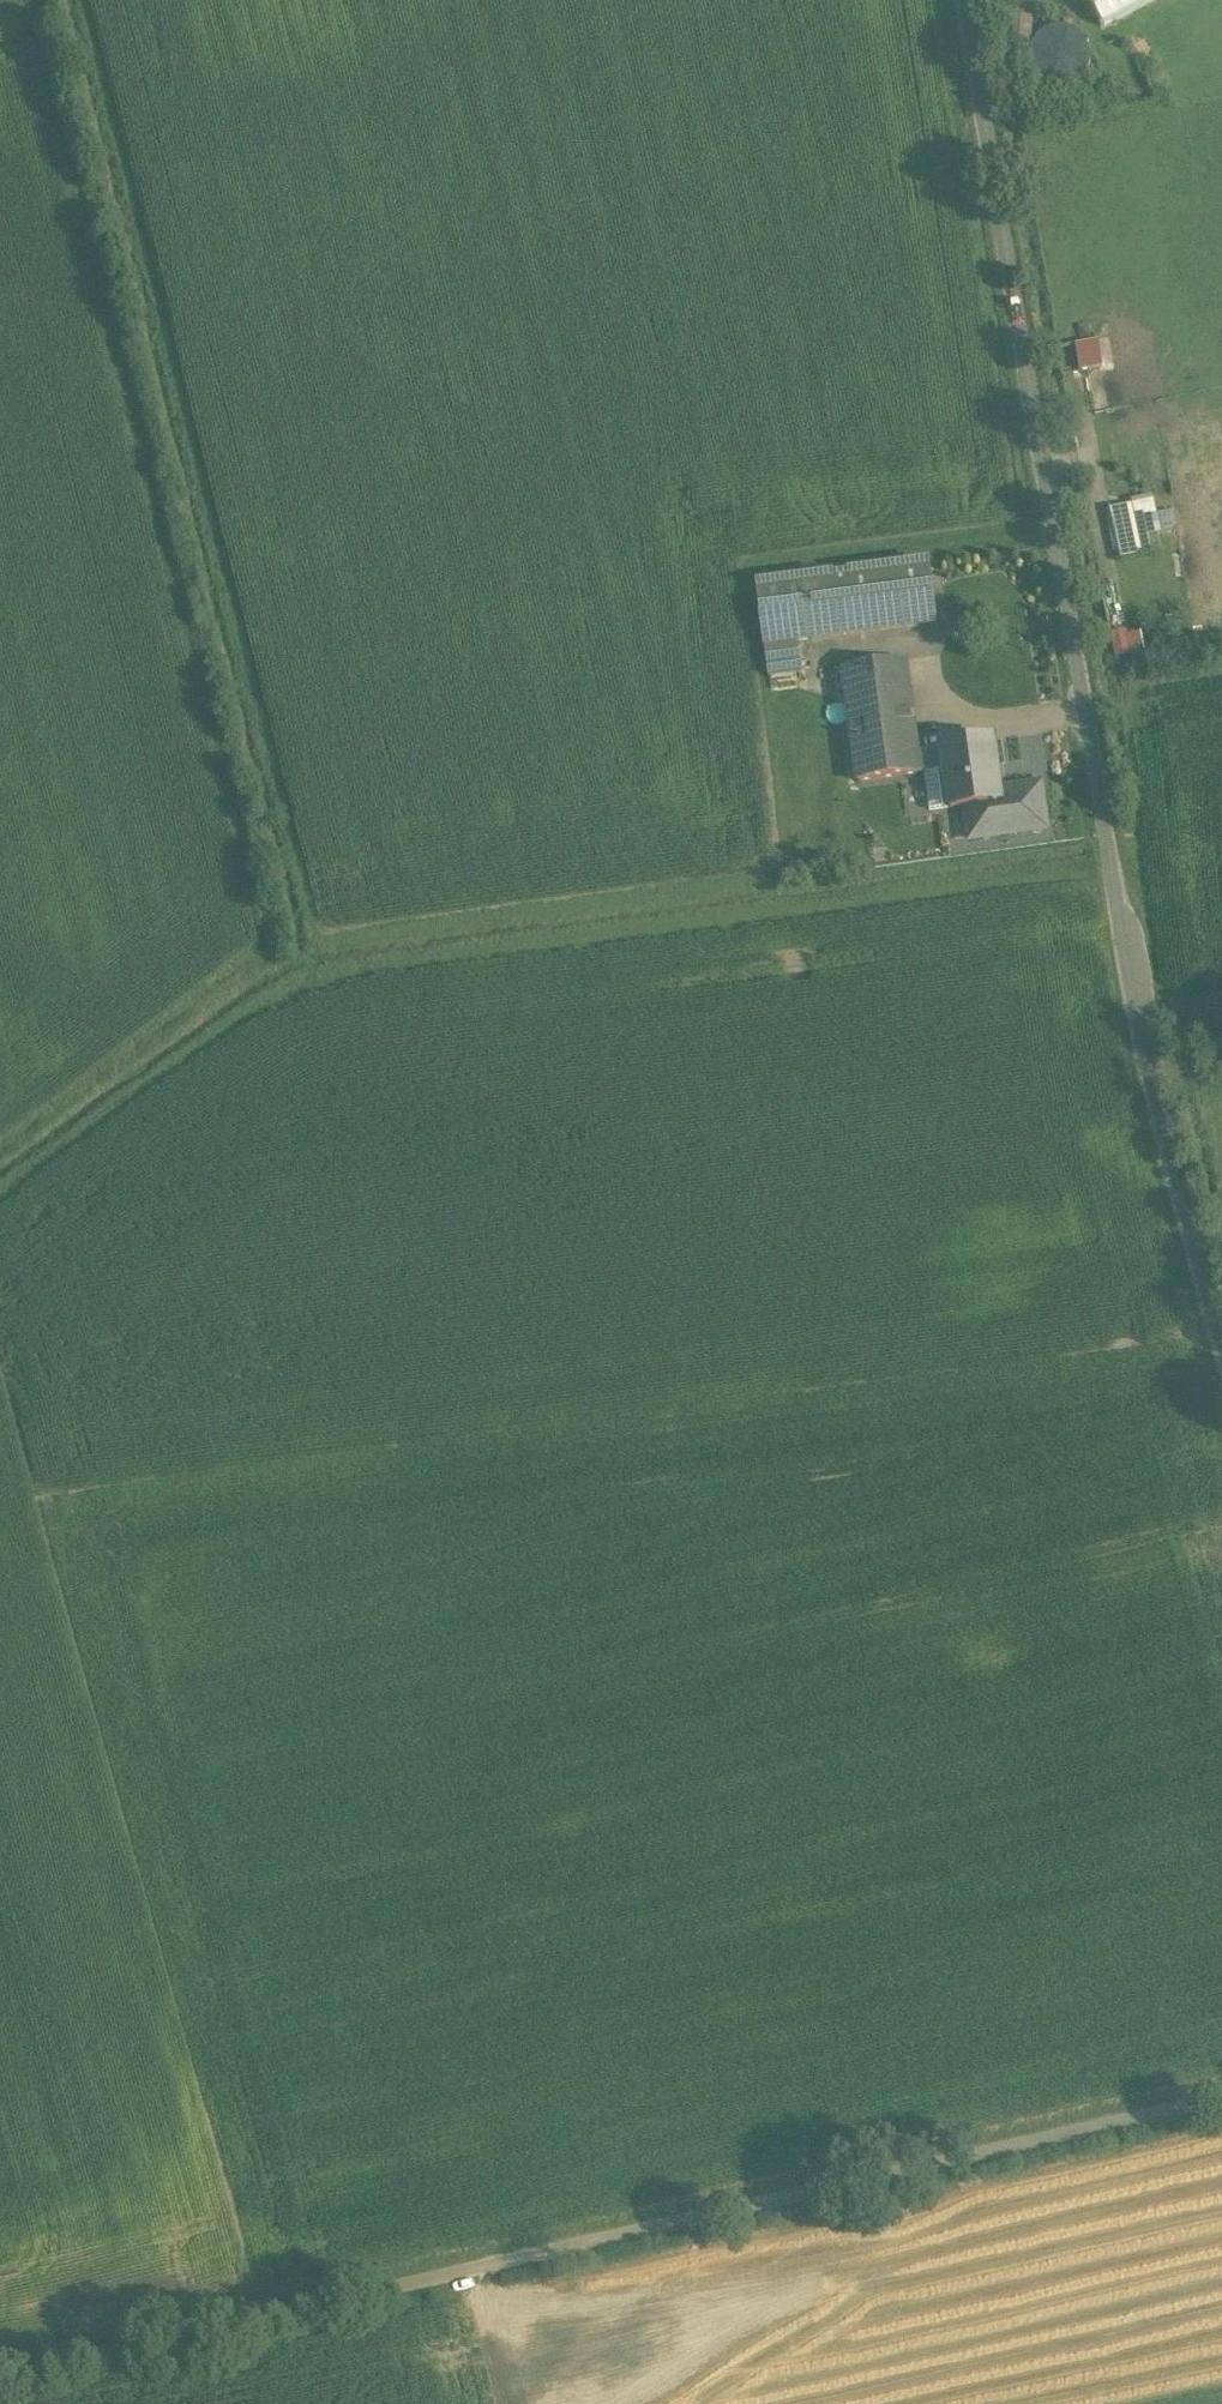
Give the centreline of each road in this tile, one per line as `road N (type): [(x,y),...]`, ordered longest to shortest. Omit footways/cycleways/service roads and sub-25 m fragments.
road 1 (unclassified): [(1221,1354),(1155,1112),(969,0)]
road 2 (unclassified): [(1221,2089),(0,2354)]

